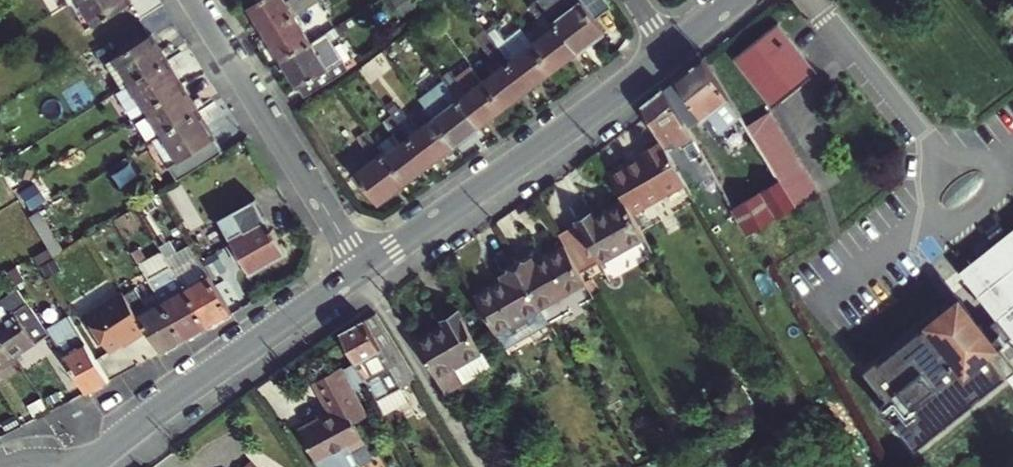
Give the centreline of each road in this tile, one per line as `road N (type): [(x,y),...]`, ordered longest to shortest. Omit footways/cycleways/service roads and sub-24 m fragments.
road 1 (tertiary): [(669,51),(363,269)]
road 2 (tertiary): [(363,269),(86,466)]
road 3 (residential): [(363,269),(197,0)]
road 4 (residential): [(363,269),(479,466)]

